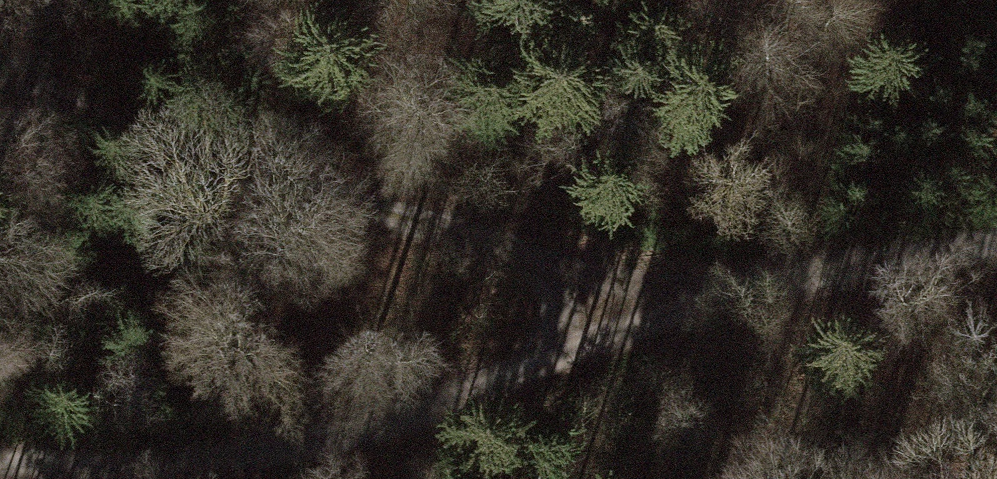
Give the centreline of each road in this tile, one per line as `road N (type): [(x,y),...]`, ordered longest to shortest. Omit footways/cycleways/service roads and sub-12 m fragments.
road 1 (track): [(0,463),(66,470),(290,463),(635,328),(822,276),(996,250)]
road 2 (track): [(0,53),(141,140),(524,254),(635,328)]

